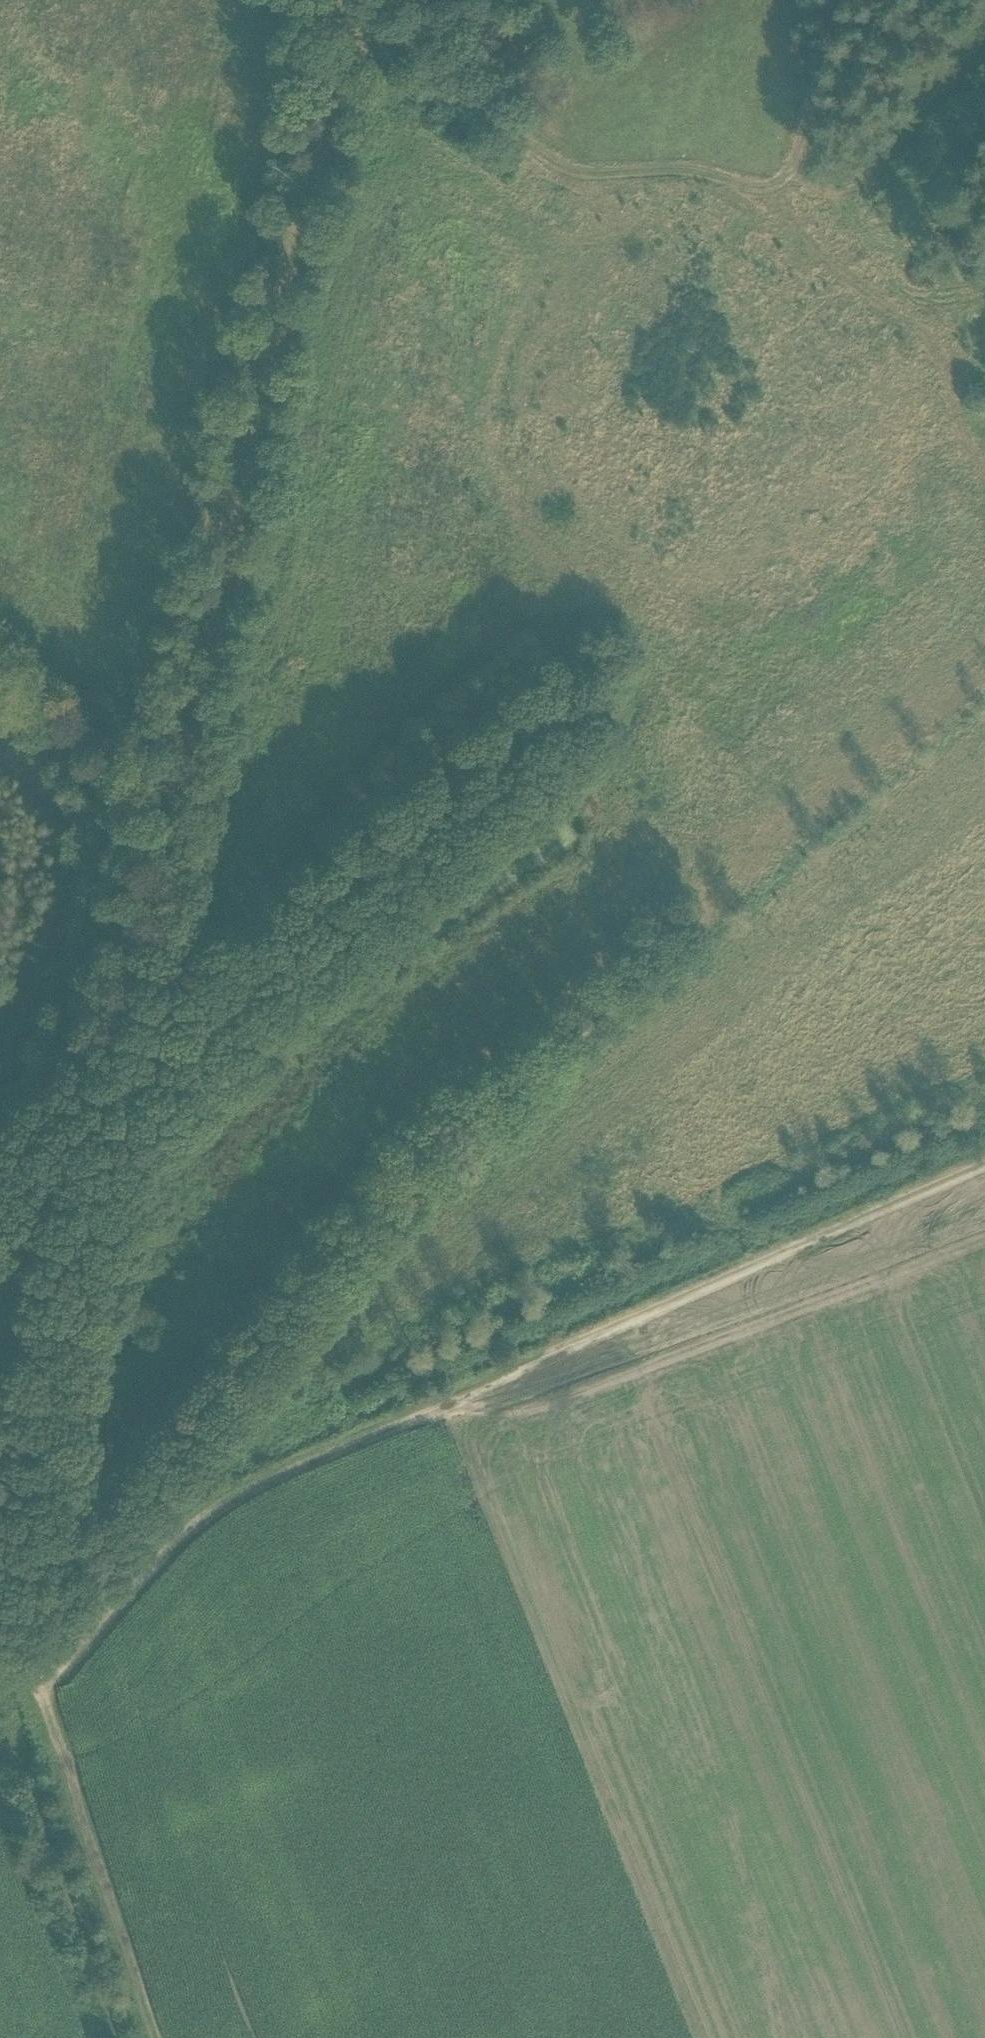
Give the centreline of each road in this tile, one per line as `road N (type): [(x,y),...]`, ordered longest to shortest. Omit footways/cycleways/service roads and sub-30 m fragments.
road 1 (track): [(0,1674),(47,1681),(111,1623),(202,1515),(338,1443),(984,1163)]
road 2 (track): [(113,2037),(0,1715)]

